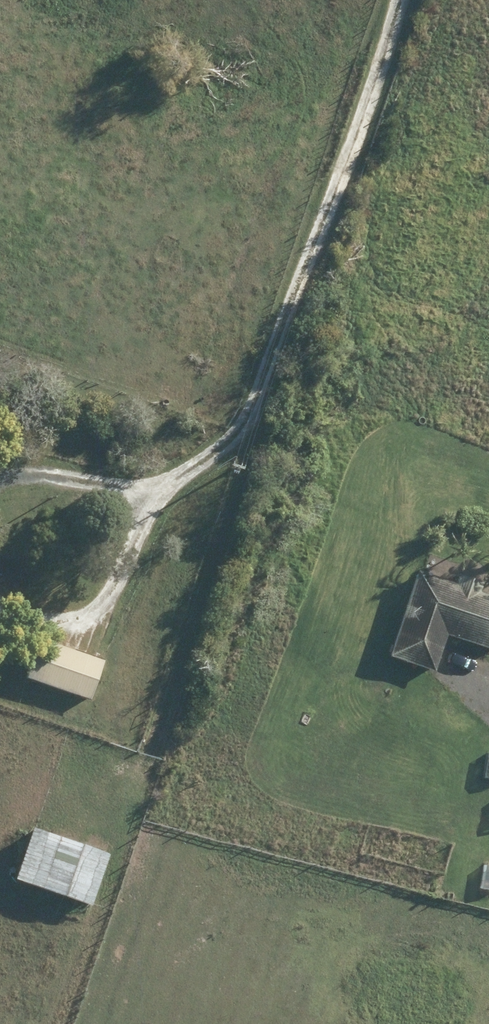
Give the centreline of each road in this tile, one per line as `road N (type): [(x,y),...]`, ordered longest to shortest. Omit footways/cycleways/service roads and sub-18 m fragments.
road 1 (track): [(397,0),(254,435),(142,517),(109,581),(69,613),(0,598)]
road 2 (track): [(0,479),(130,485)]

